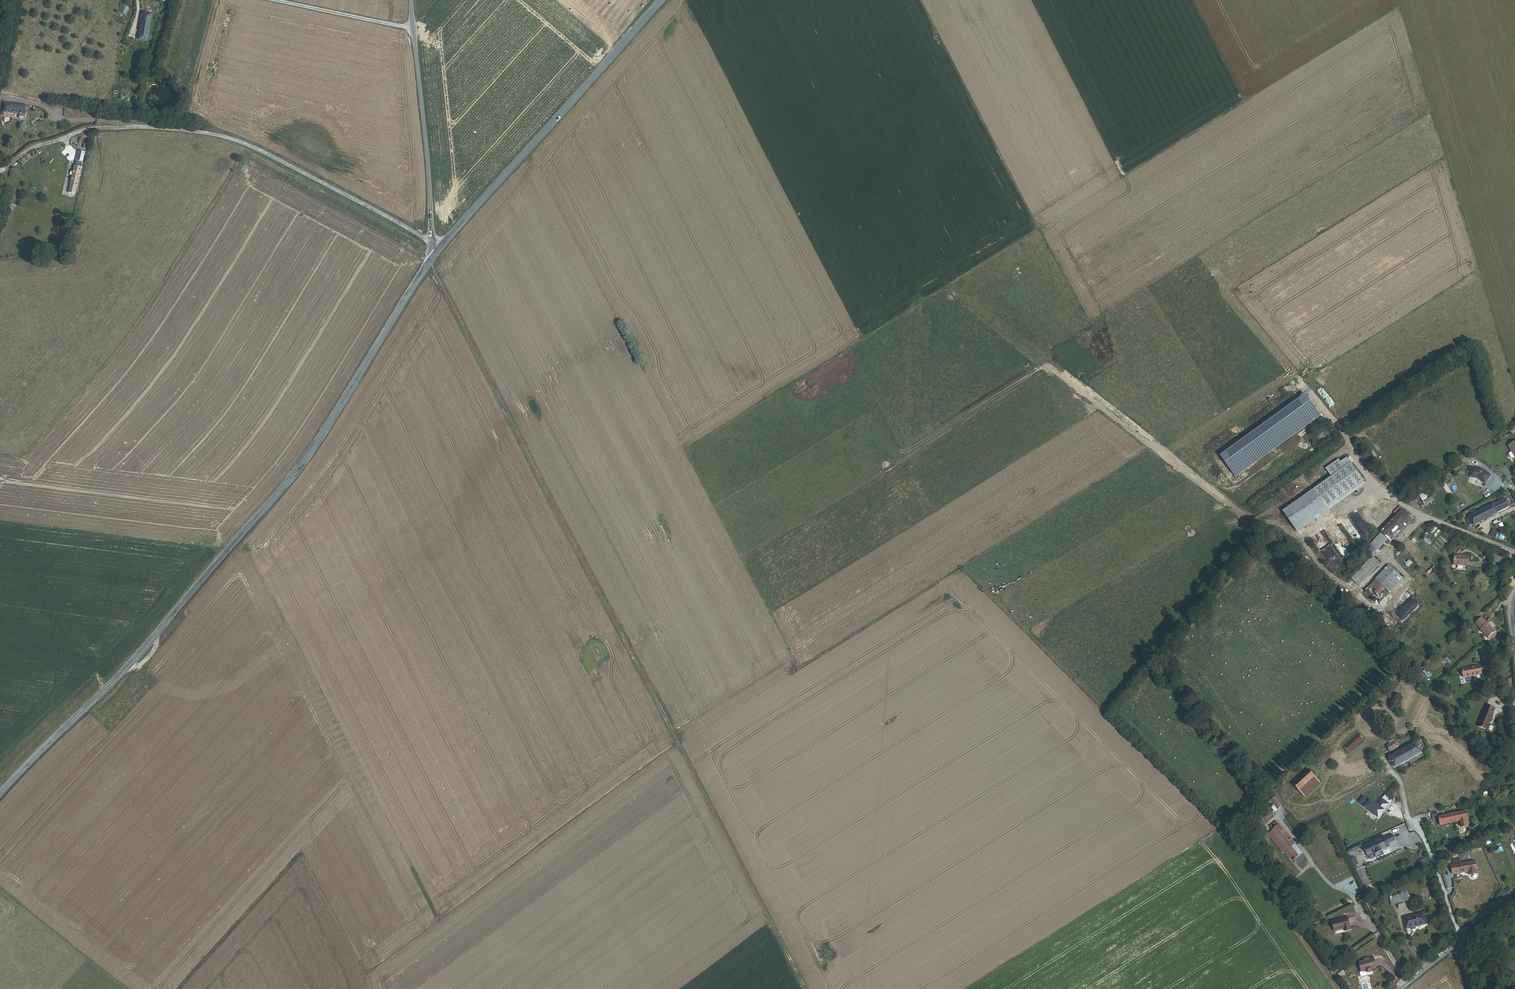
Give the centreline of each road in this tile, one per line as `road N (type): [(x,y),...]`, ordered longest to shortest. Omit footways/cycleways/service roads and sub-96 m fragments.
road 1 (track): [(803,988),(572,545),(434,272),(433,256)]
road 2 (tertiary): [(433,256),(292,478),(0,798)]
road 3 (tertiary): [(663,0),(433,256)]
road 4 (unclassified): [(411,0),(433,256)]

